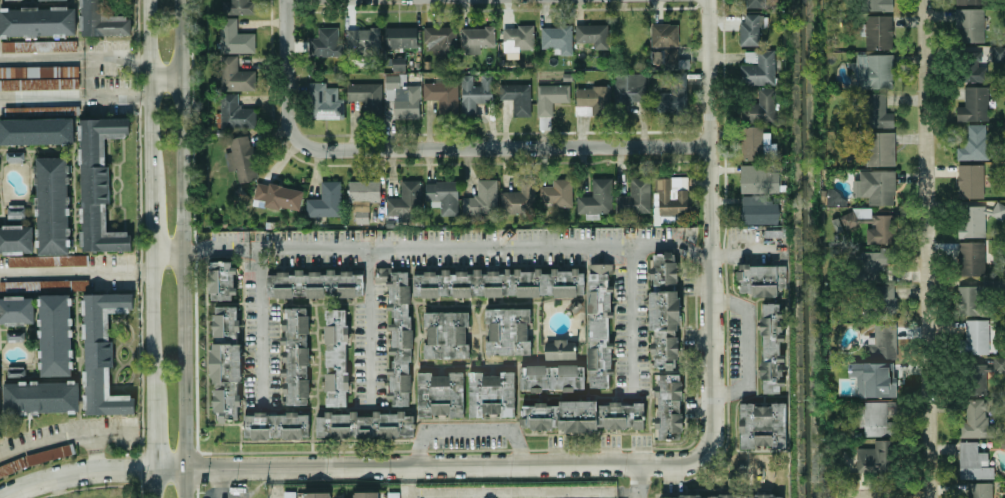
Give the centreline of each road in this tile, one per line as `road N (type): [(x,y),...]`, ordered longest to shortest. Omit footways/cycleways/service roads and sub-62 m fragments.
road 1 (residential): [(705,454),(639,464),(93,469),(0,495)]
road 2 (residential): [(924,0),(931,497)]
road 3 (secondary): [(184,497),(179,0)]
road 4 (residential): [(711,145),(320,148),(292,132),(288,98)]
road 5 (secondary): [(147,0),(151,405)]
road 6 (residential): [(709,0),(712,253)]
road 7 (residential): [(712,253),(714,435),(705,454)]

